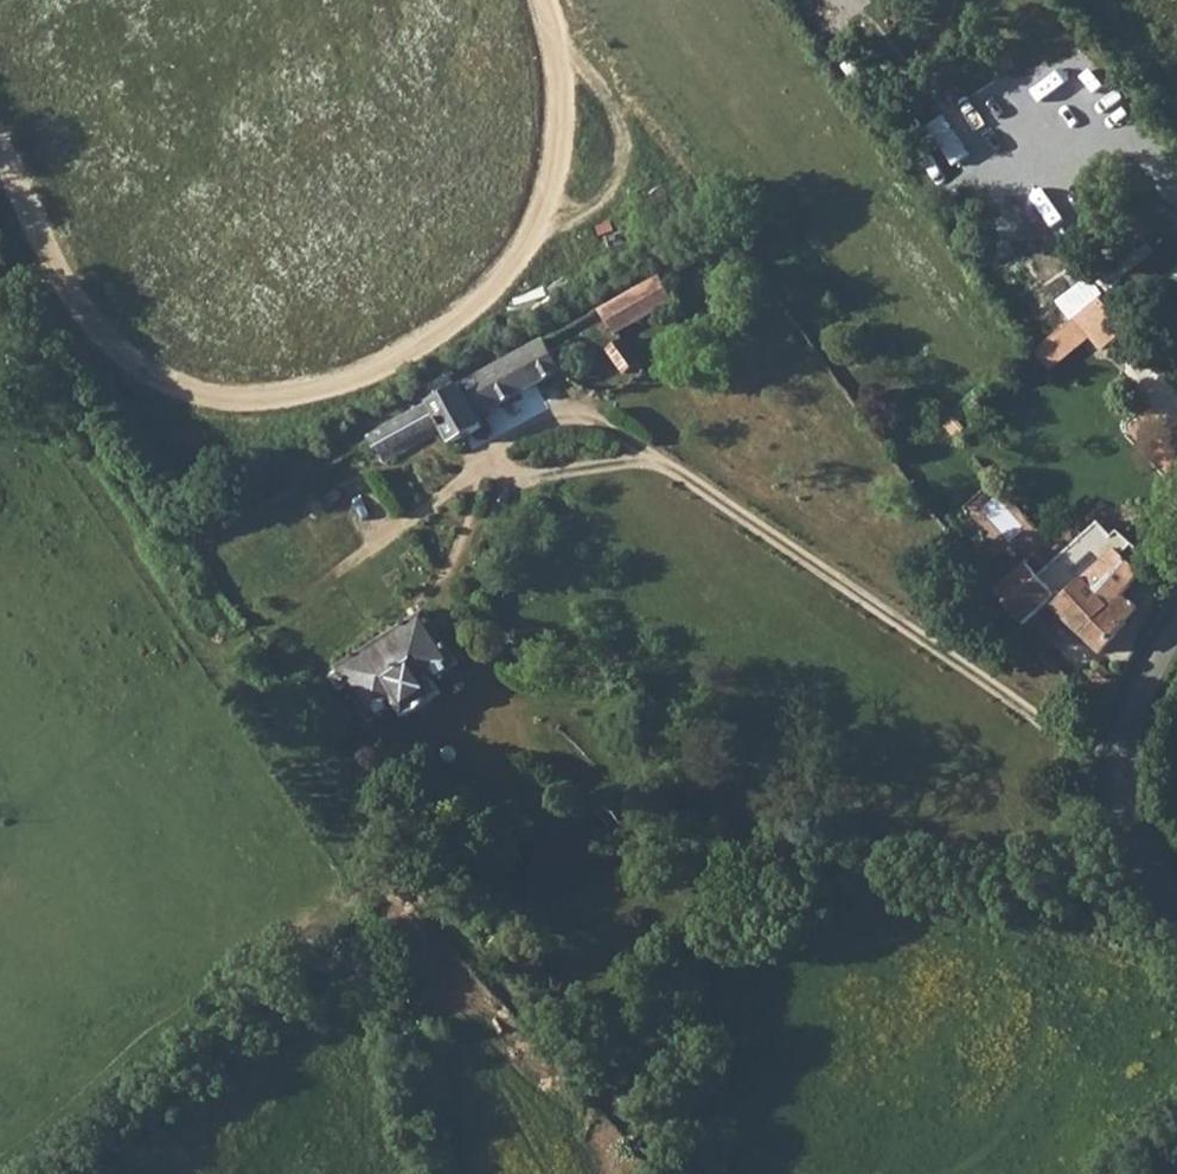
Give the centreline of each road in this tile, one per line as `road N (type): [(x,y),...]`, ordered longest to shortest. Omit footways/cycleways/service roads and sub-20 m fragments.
road 1 (unclassified): [(1176,635),(1143,698),(1131,776),(1141,832),(1176,899)]

